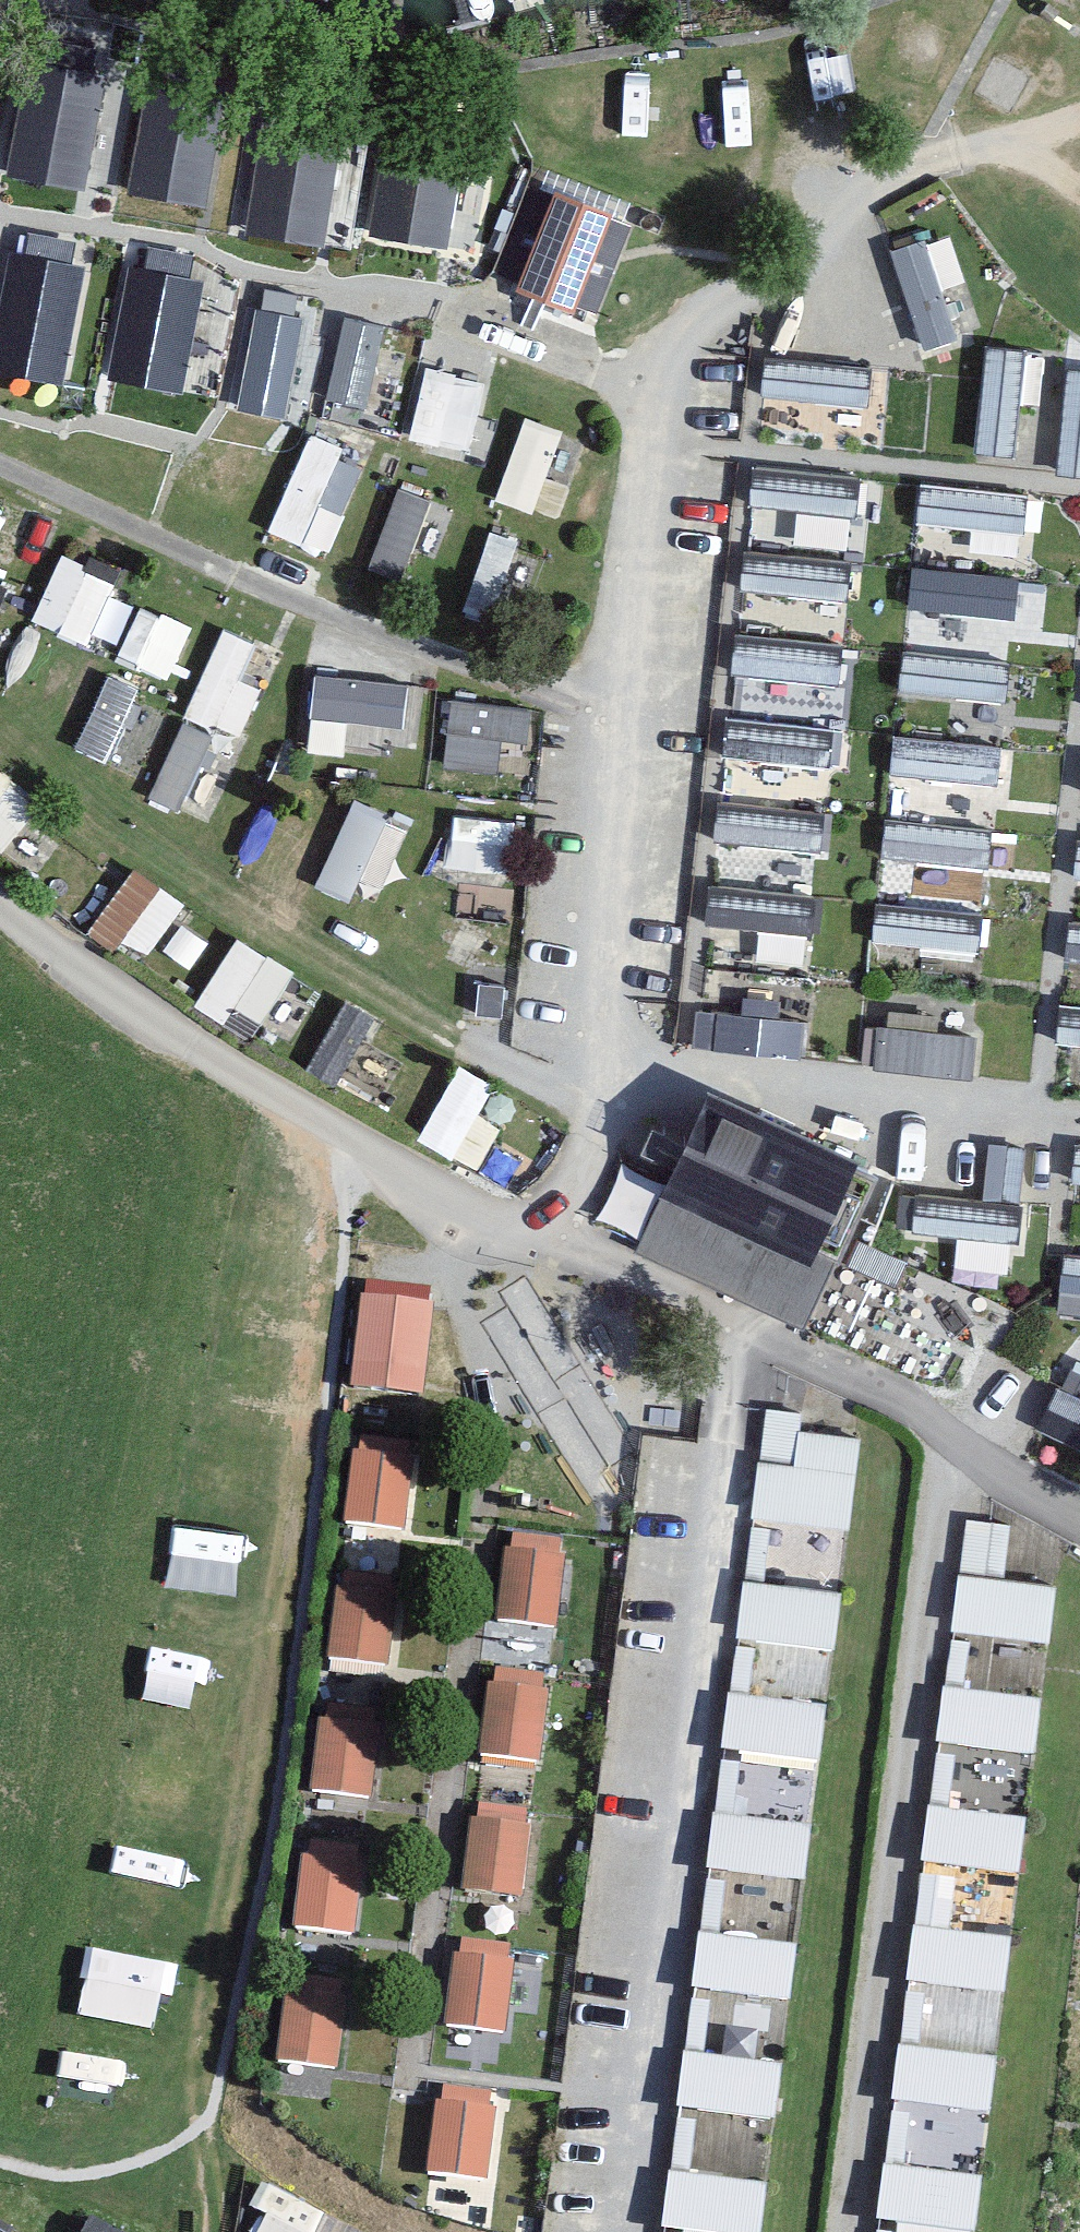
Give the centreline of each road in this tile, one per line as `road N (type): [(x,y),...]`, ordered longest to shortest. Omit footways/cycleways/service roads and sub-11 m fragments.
road 1 (residential): [(1079,1517),(527,1228),(349,1155),(0,905)]
road 2 (track): [(592,1110),(189,888),(0,730)]
road 3 (track): [(956,149),(1079,113)]

